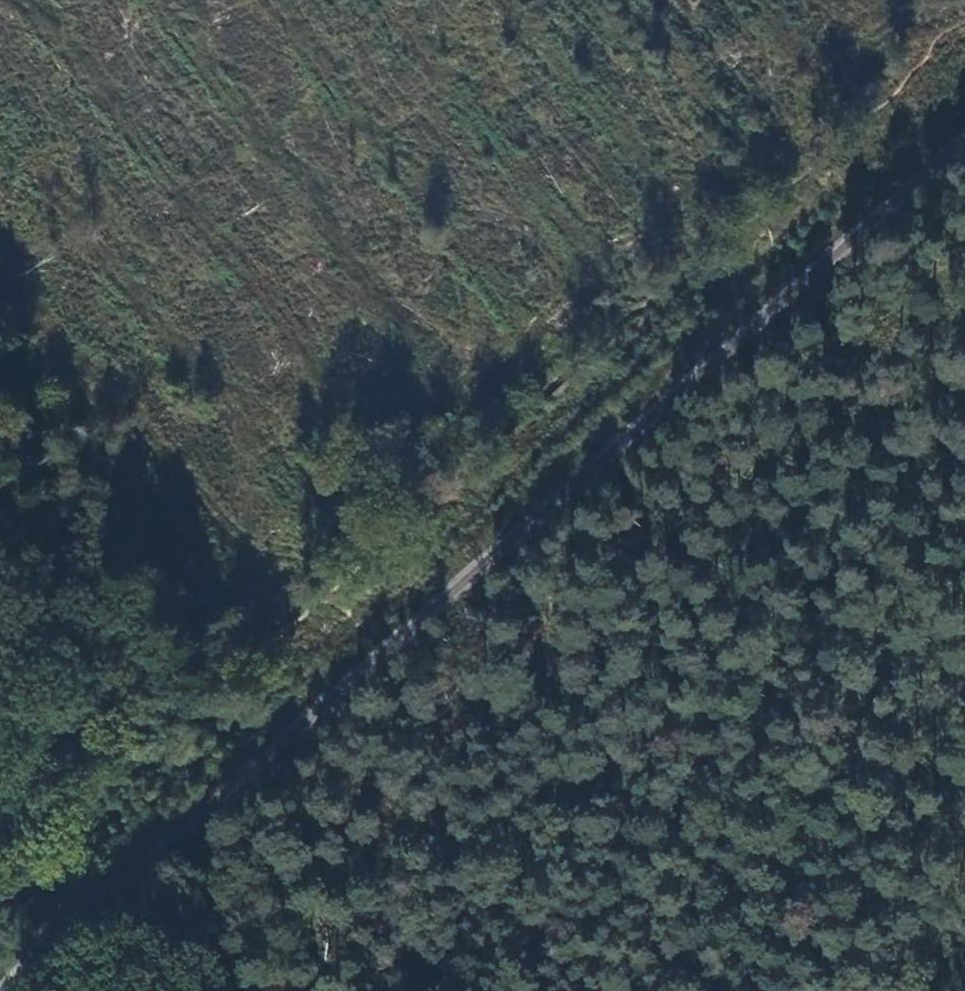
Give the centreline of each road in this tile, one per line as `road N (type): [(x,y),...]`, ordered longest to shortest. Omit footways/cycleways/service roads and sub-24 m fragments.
road 1 (track): [(0,984),(964,137)]

